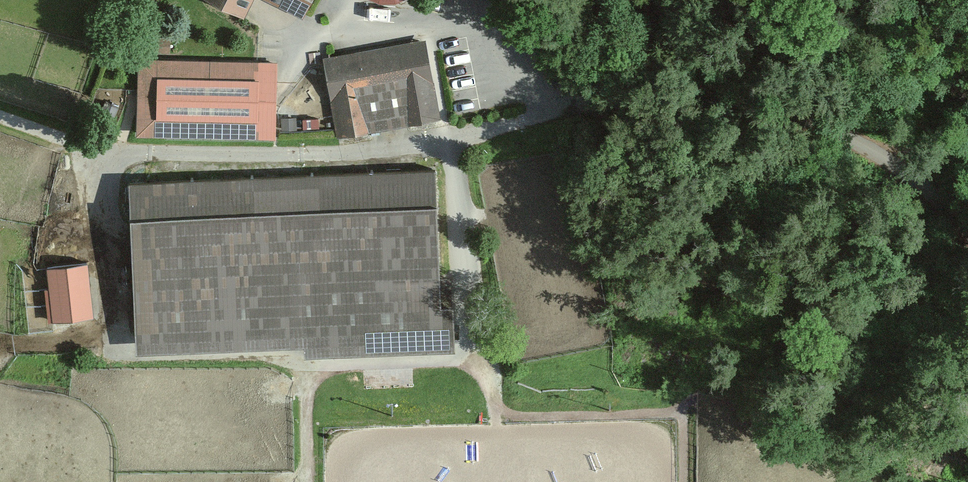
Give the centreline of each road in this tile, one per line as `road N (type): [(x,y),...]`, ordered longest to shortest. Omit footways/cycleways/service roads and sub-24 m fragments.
road 1 (unclassified): [(967,230),(922,184),(867,147),(801,118),(723,98),(654,97),(548,114)]
road 2 (residential): [(548,114),(381,148),(103,153)]

